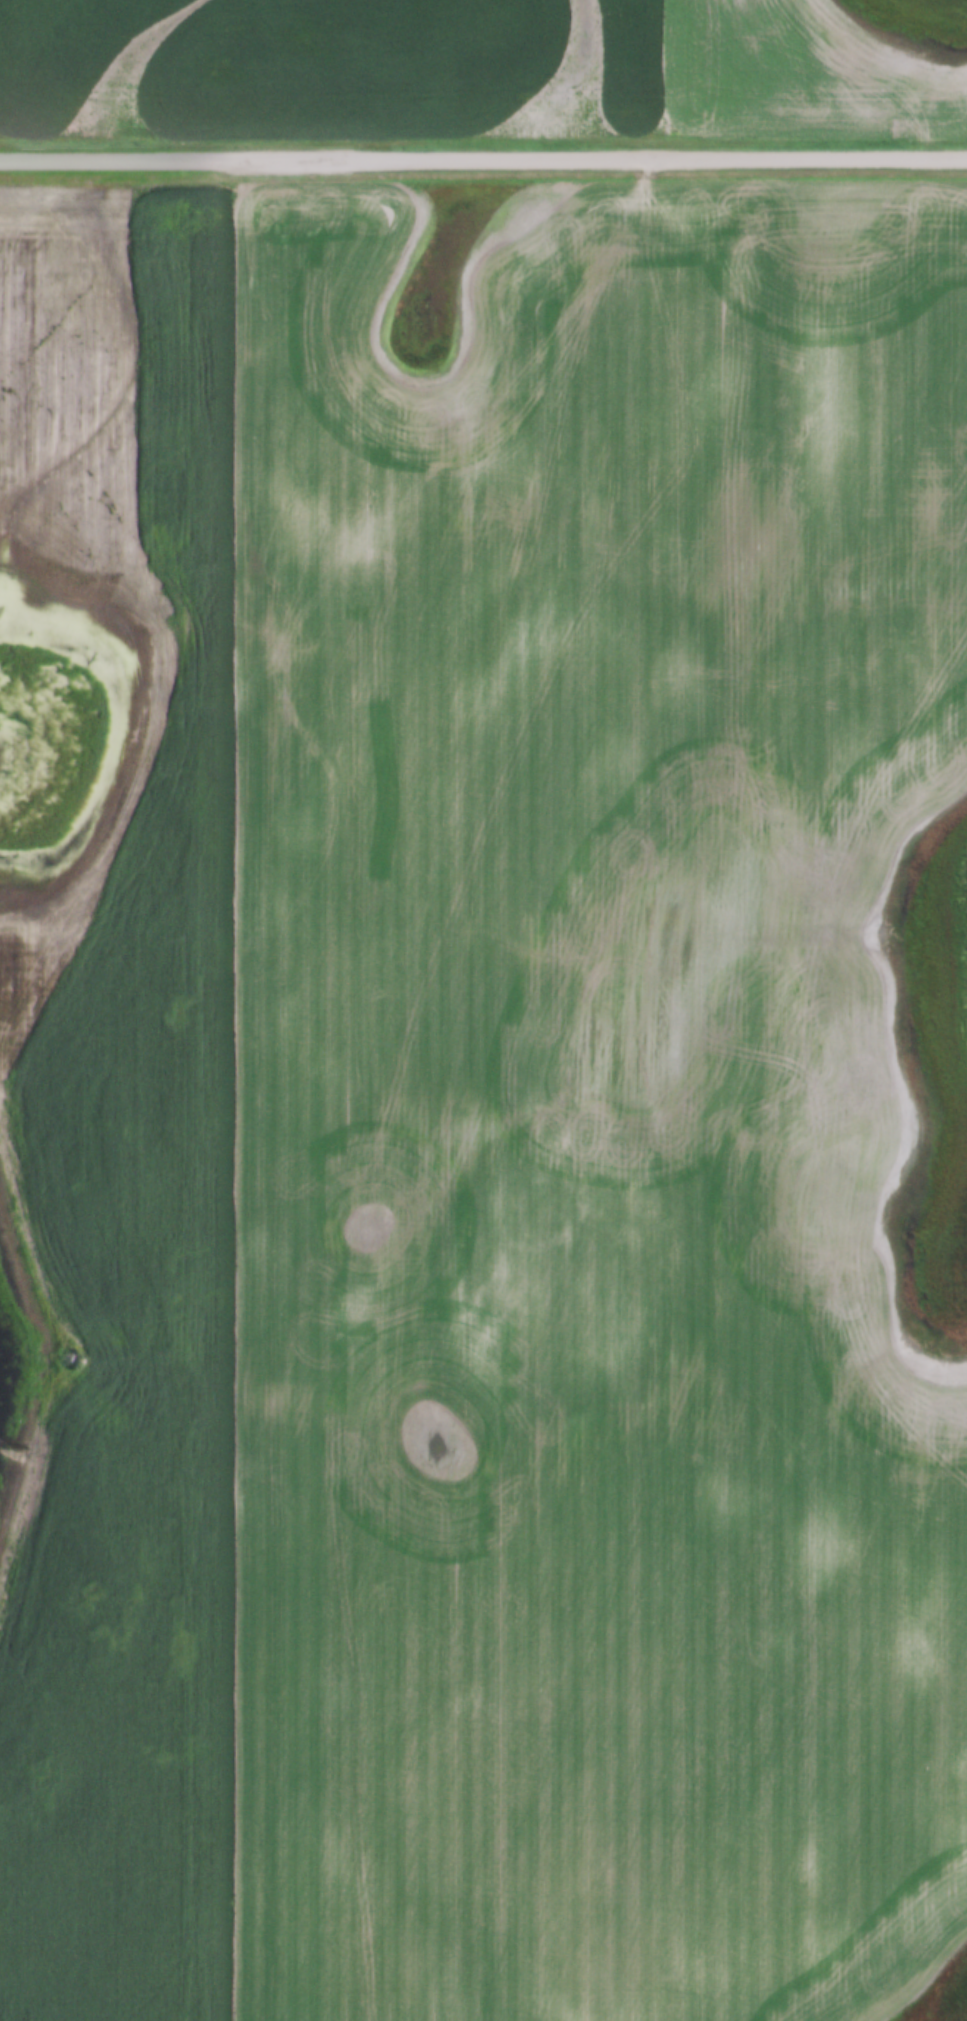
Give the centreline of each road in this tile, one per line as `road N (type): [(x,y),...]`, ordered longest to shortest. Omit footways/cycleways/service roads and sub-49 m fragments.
road 1 (residential): [(966,156),(0,157)]

